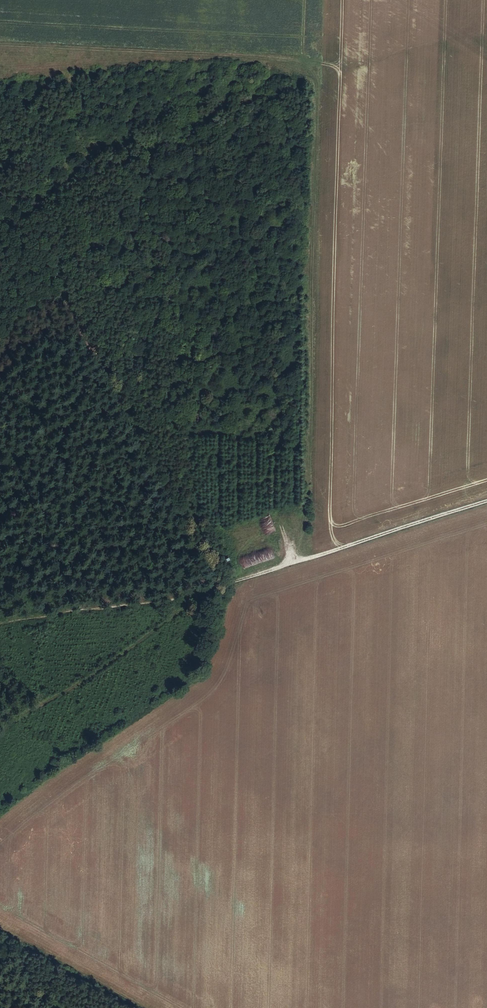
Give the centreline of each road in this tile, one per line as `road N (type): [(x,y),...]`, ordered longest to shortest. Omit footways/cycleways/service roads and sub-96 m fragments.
road 1 (track): [(310,559),(309,65),(285,53),(0,41)]
road 2 (track): [(182,596),(184,571),(160,501),(55,277),(35,197),(0,137)]
road 3 (track): [(486,500),(228,581)]
road 4 (track): [(0,730),(118,656),(192,603),(196,591)]
road 5 (track): [(228,581),(105,616),(0,623)]

